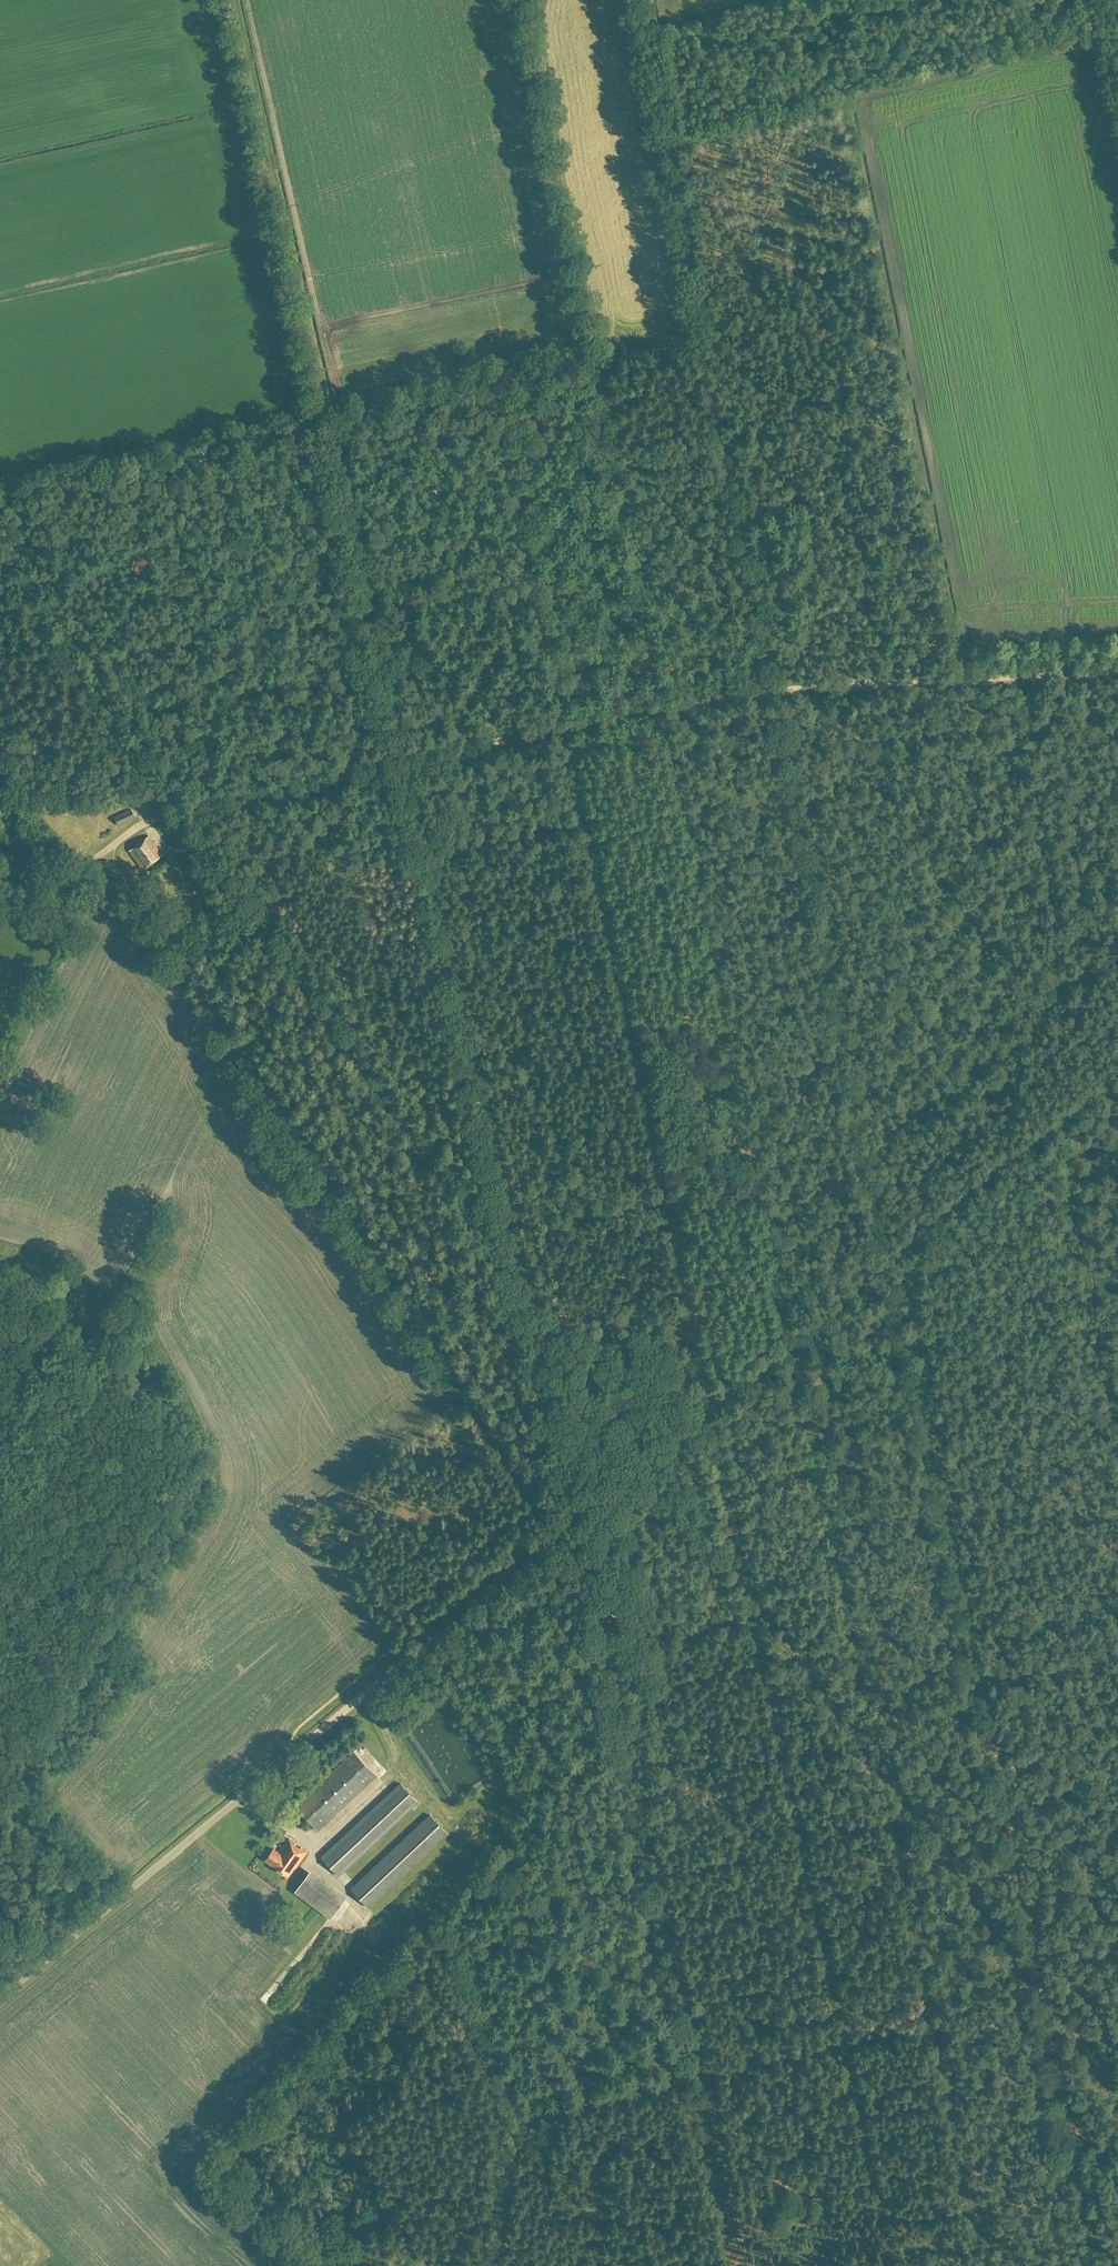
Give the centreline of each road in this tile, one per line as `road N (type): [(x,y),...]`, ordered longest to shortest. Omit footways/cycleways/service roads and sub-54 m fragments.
road 1 (track): [(186,807),(1117,2090)]
road 2 (track): [(106,854),(155,820),(765,683),(1117,669)]
road 3 (track): [(106,854),(170,932),(550,1514)]
road 4 (track): [(1117,1080),(561,1530)]
road 5 (track): [(518,1260),(404,760)]
road 6 (track): [(645,1833),(746,2265)]
road 7 (unclassified): [(0,1995),(291,1757)]
road 8 (track): [(561,1530),(291,1757)]
road 9 (track): [(645,1833),(574,1519)]

